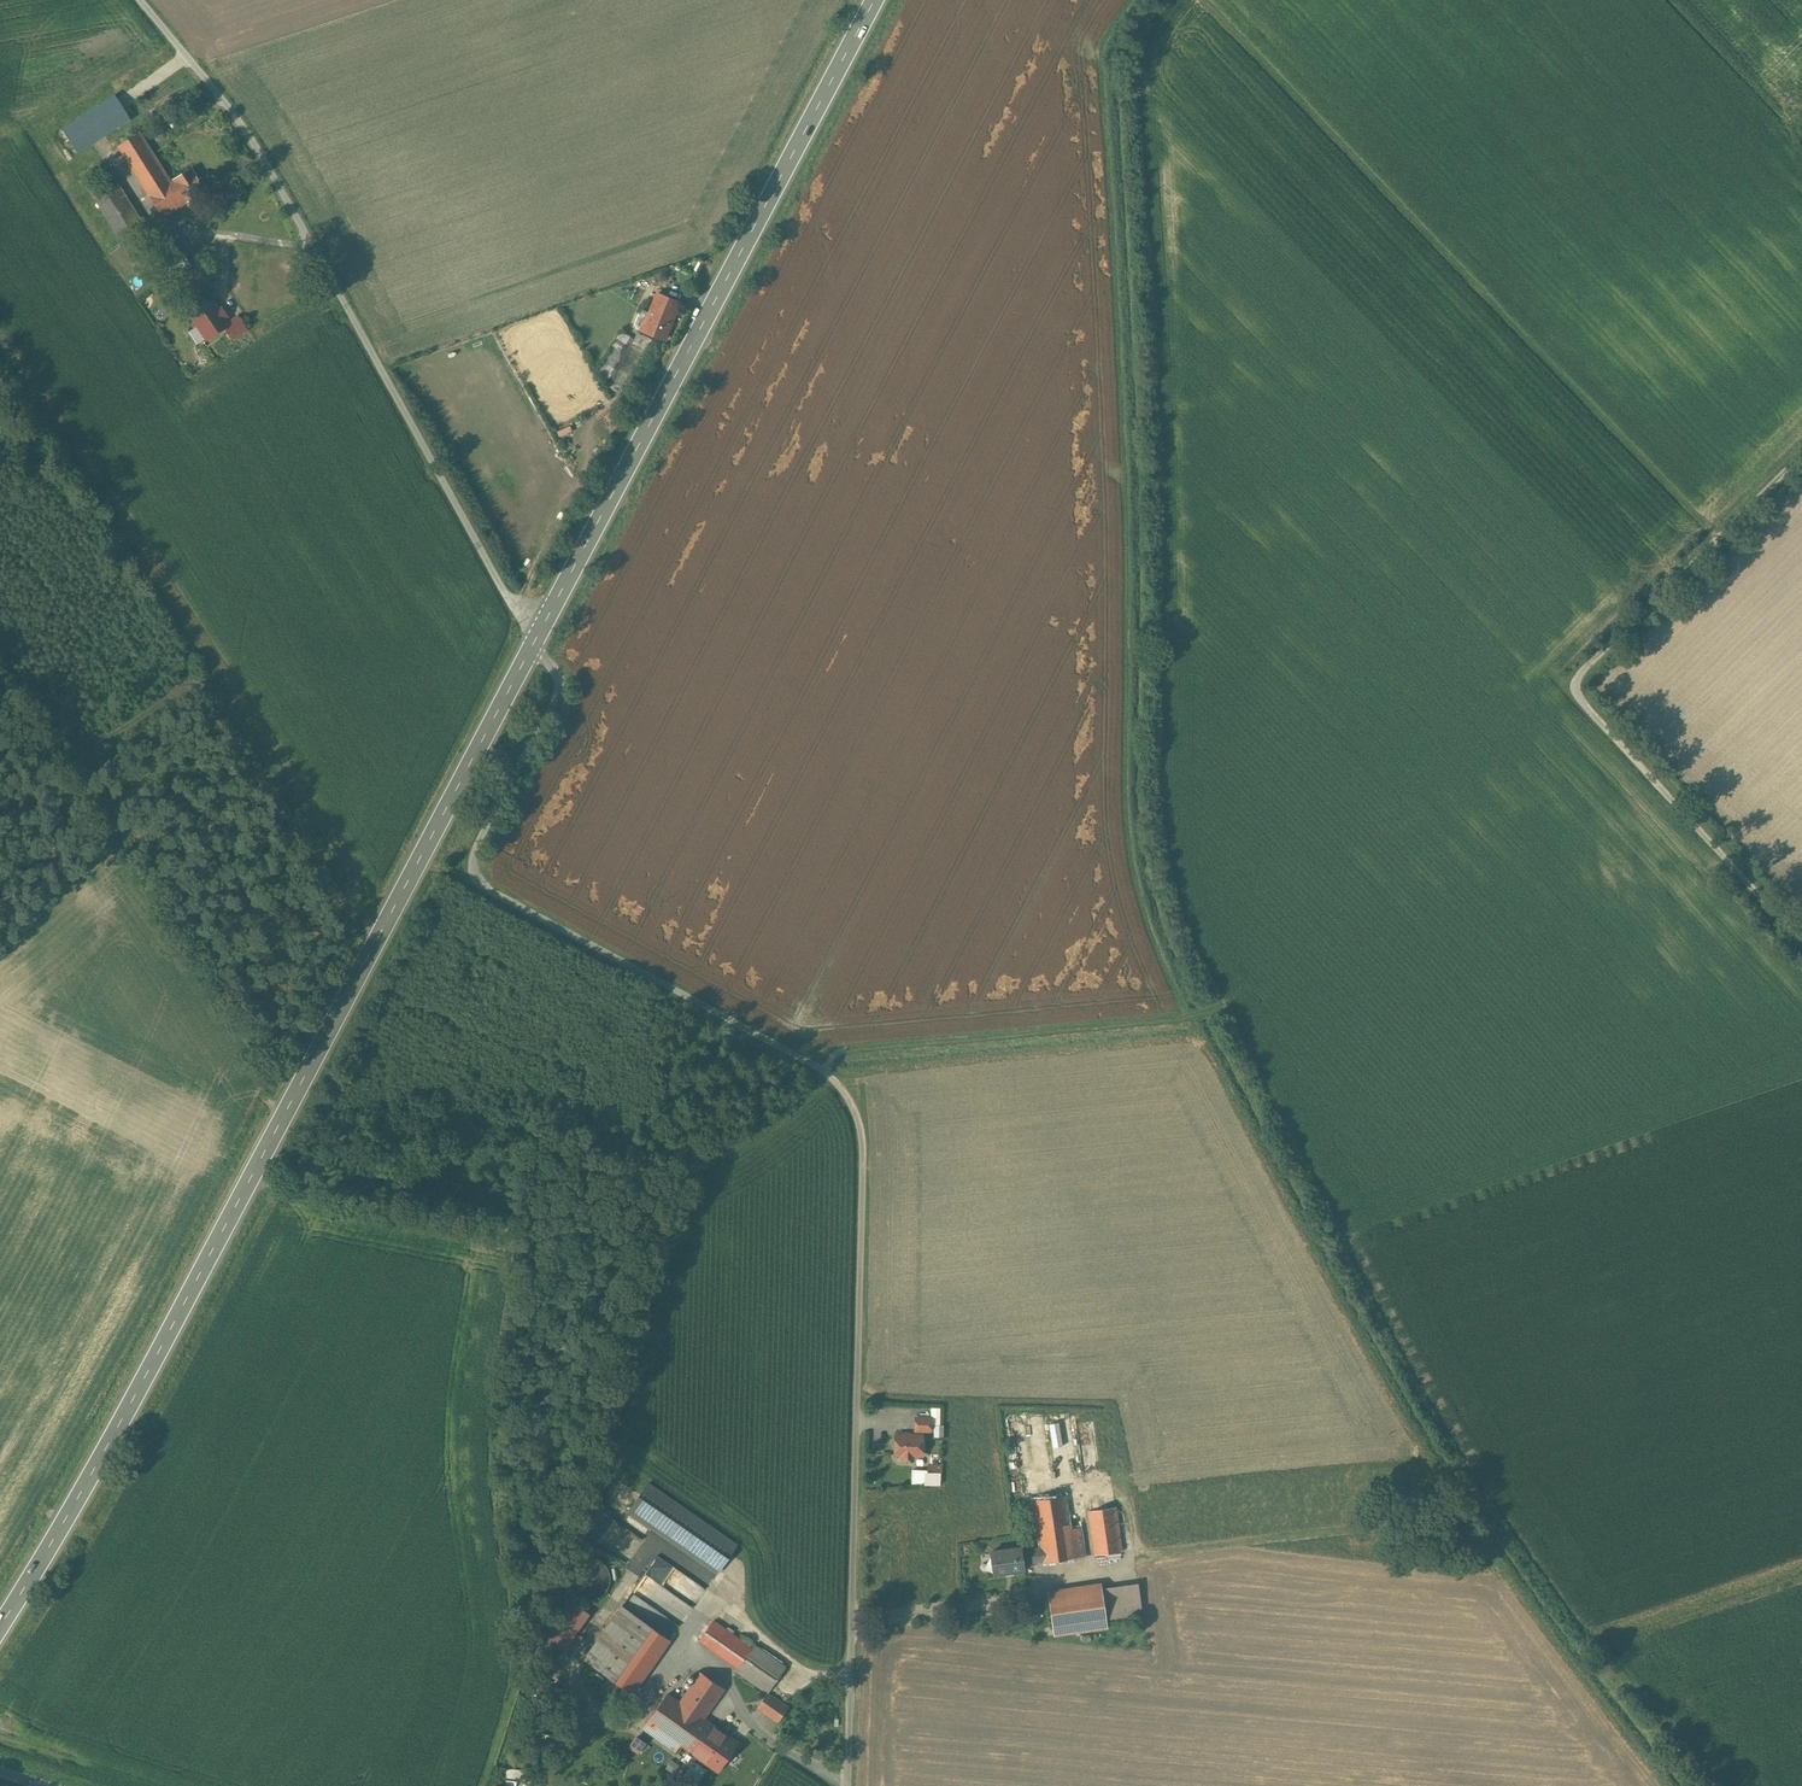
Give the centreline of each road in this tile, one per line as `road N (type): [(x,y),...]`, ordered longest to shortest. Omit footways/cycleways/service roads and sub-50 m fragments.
road 1 (secondary): [(535,641),(301,1092),(71,1515),(0,1627)]
road 2 (track): [(855,1402),(860,1136),(837,1080),(475,881),(478,840),(560,685),(535,641)]
road 3 (unclassified): [(535,641),(266,165),(141,0)]
road 4 (secondary): [(874,0),(535,641)]
road 5 (track): [(1801,927),(1592,694),(1583,674),(1589,654),(1801,447)]
road 6 (track): [(825,1071),(848,1050),(1168,1020),(1233,1000)]
road 7 (unclassified): [(848,1785),(855,1402)]
road 8 (track): [(1140,1550),(1351,1523)]
road 9 (track): [(684,1640),(721,1586),(690,1560),(651,1545)]
road 10 (track): [(569,1666),(651,1545)]

